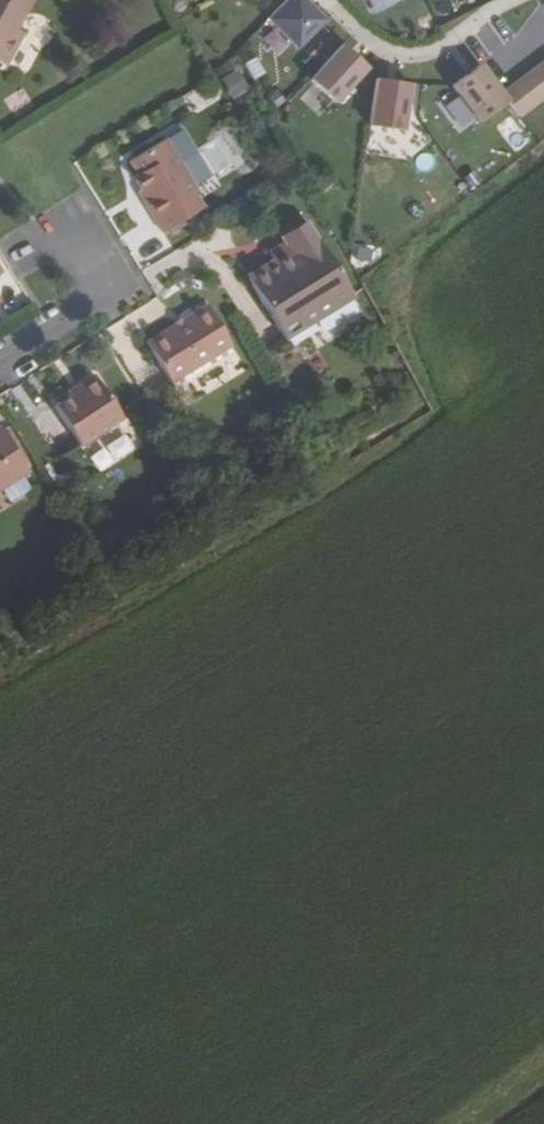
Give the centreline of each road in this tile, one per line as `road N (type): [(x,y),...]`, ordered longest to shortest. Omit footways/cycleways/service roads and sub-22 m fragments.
road 1 (residential): [(511,0),(420,55),(375,47),(327,0)]

